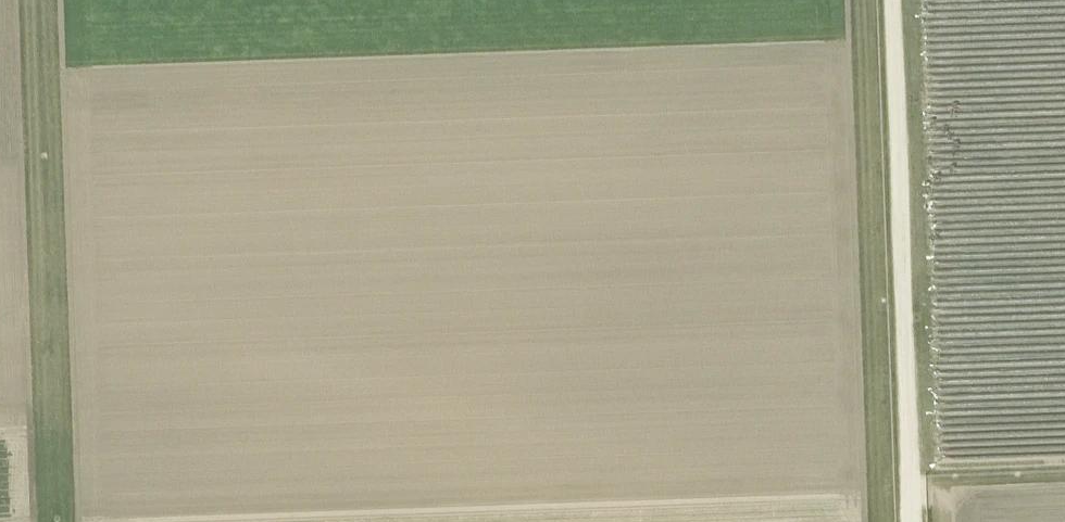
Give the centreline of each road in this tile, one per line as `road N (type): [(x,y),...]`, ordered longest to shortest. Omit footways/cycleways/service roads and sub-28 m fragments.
road 1 (track): [(902,521),(883,0)]

